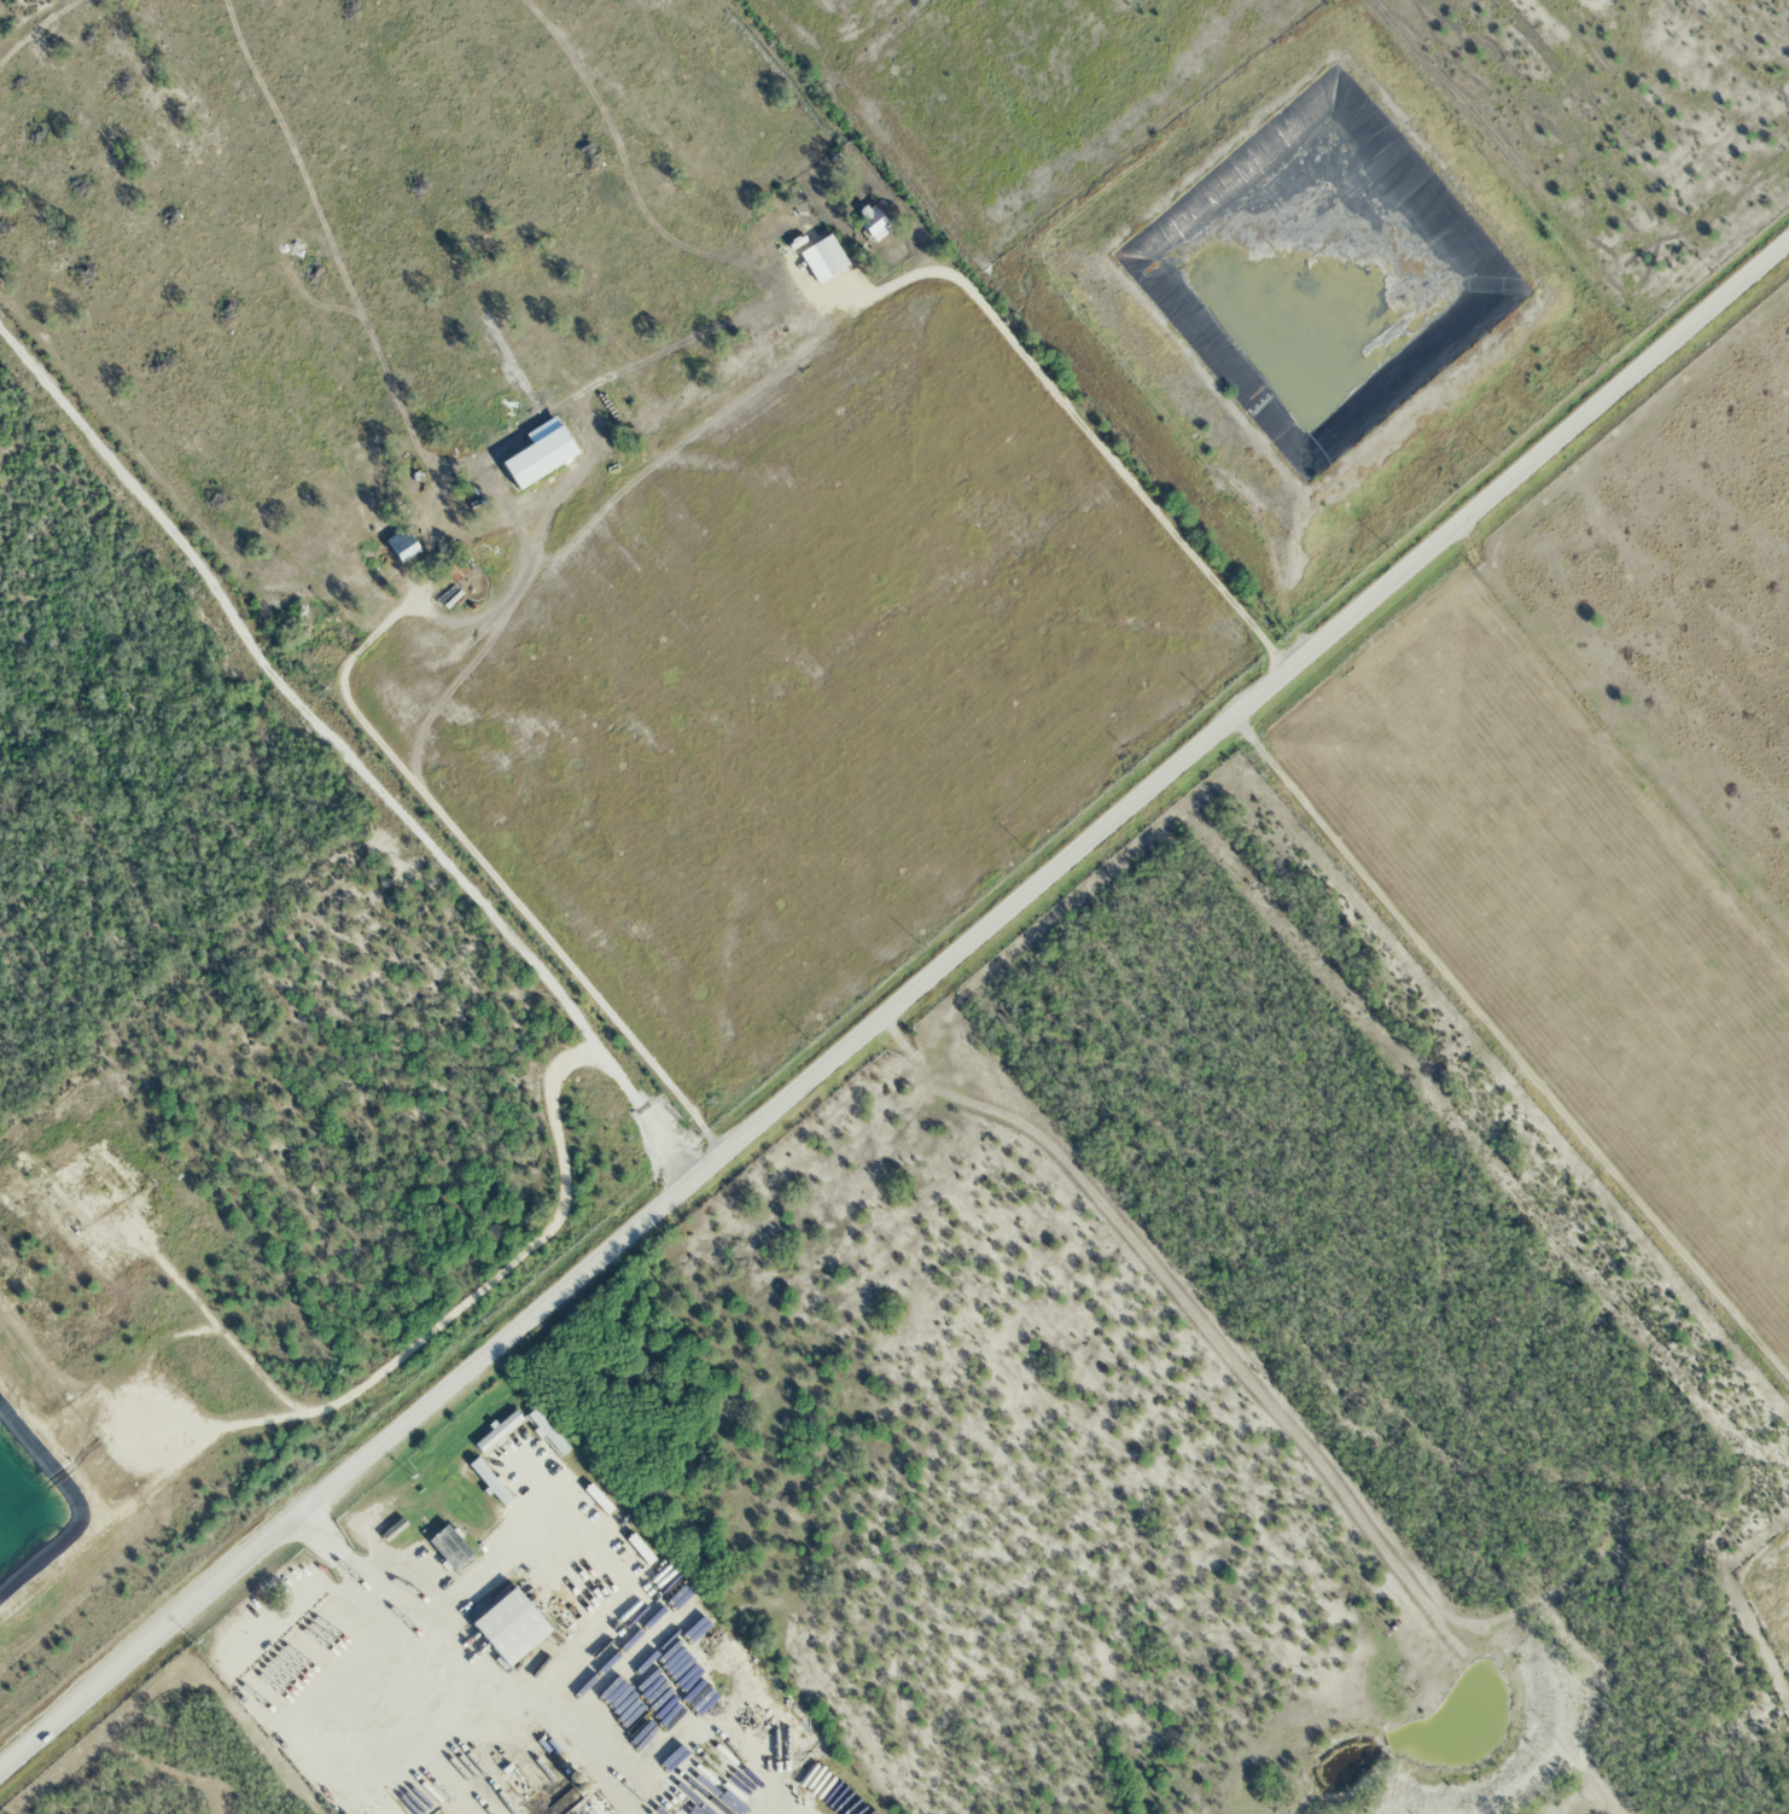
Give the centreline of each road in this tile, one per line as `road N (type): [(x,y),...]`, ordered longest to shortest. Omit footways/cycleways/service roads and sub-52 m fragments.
road 1 (tertiary): [(0,1770),(1788,237)]

